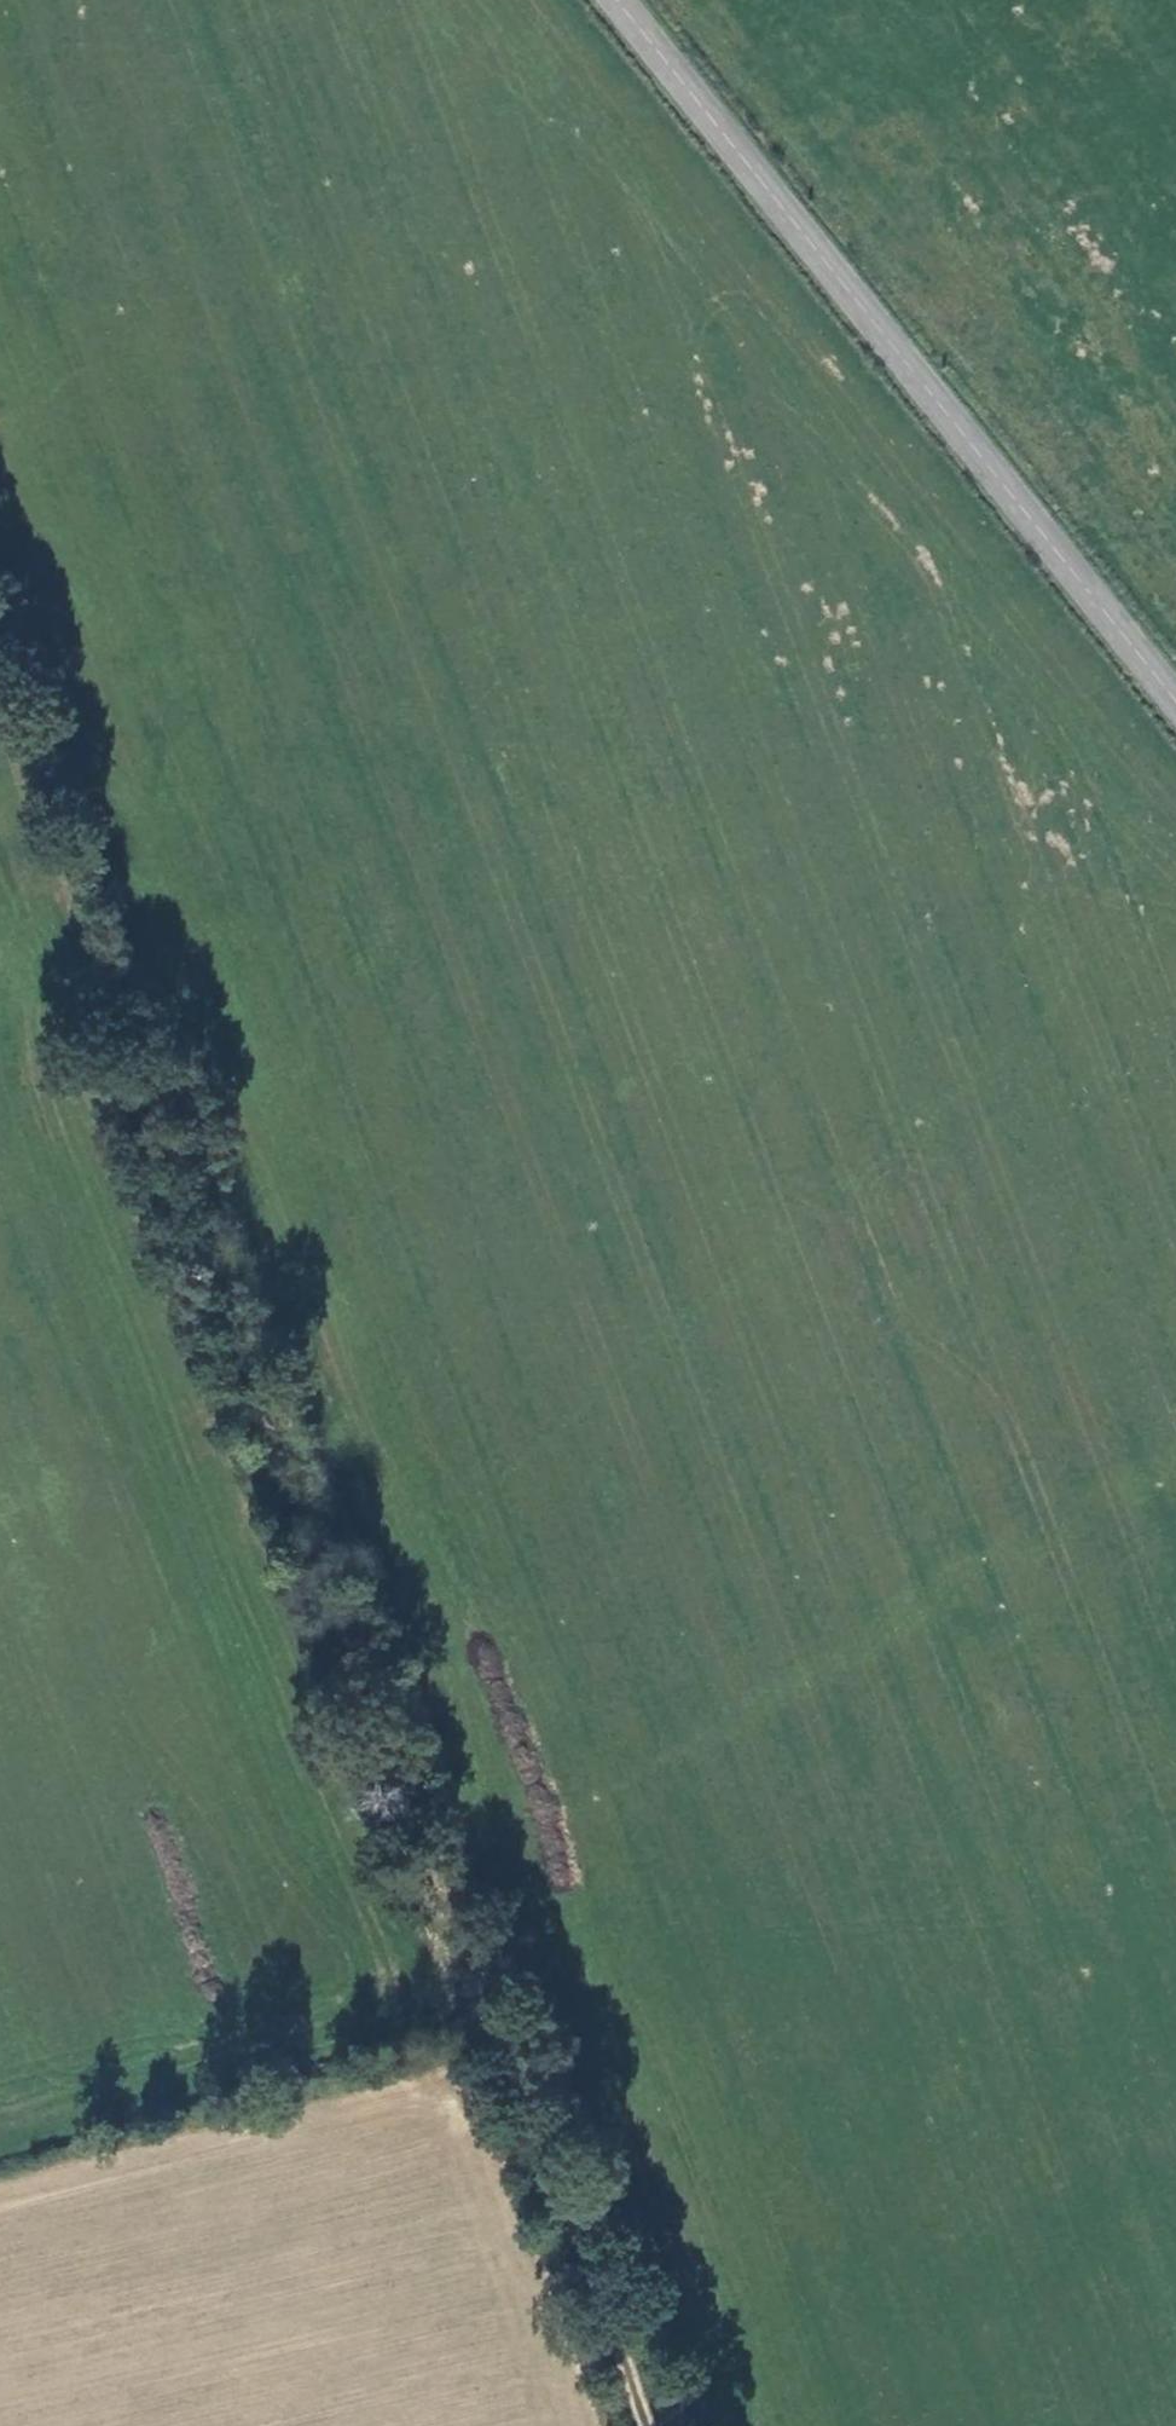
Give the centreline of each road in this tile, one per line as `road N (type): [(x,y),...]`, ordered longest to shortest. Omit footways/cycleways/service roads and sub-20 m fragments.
road 1 (tertiary): [(620,0),(1175,699)]
road 2 (track): [(643,2425),(486,1996)]

